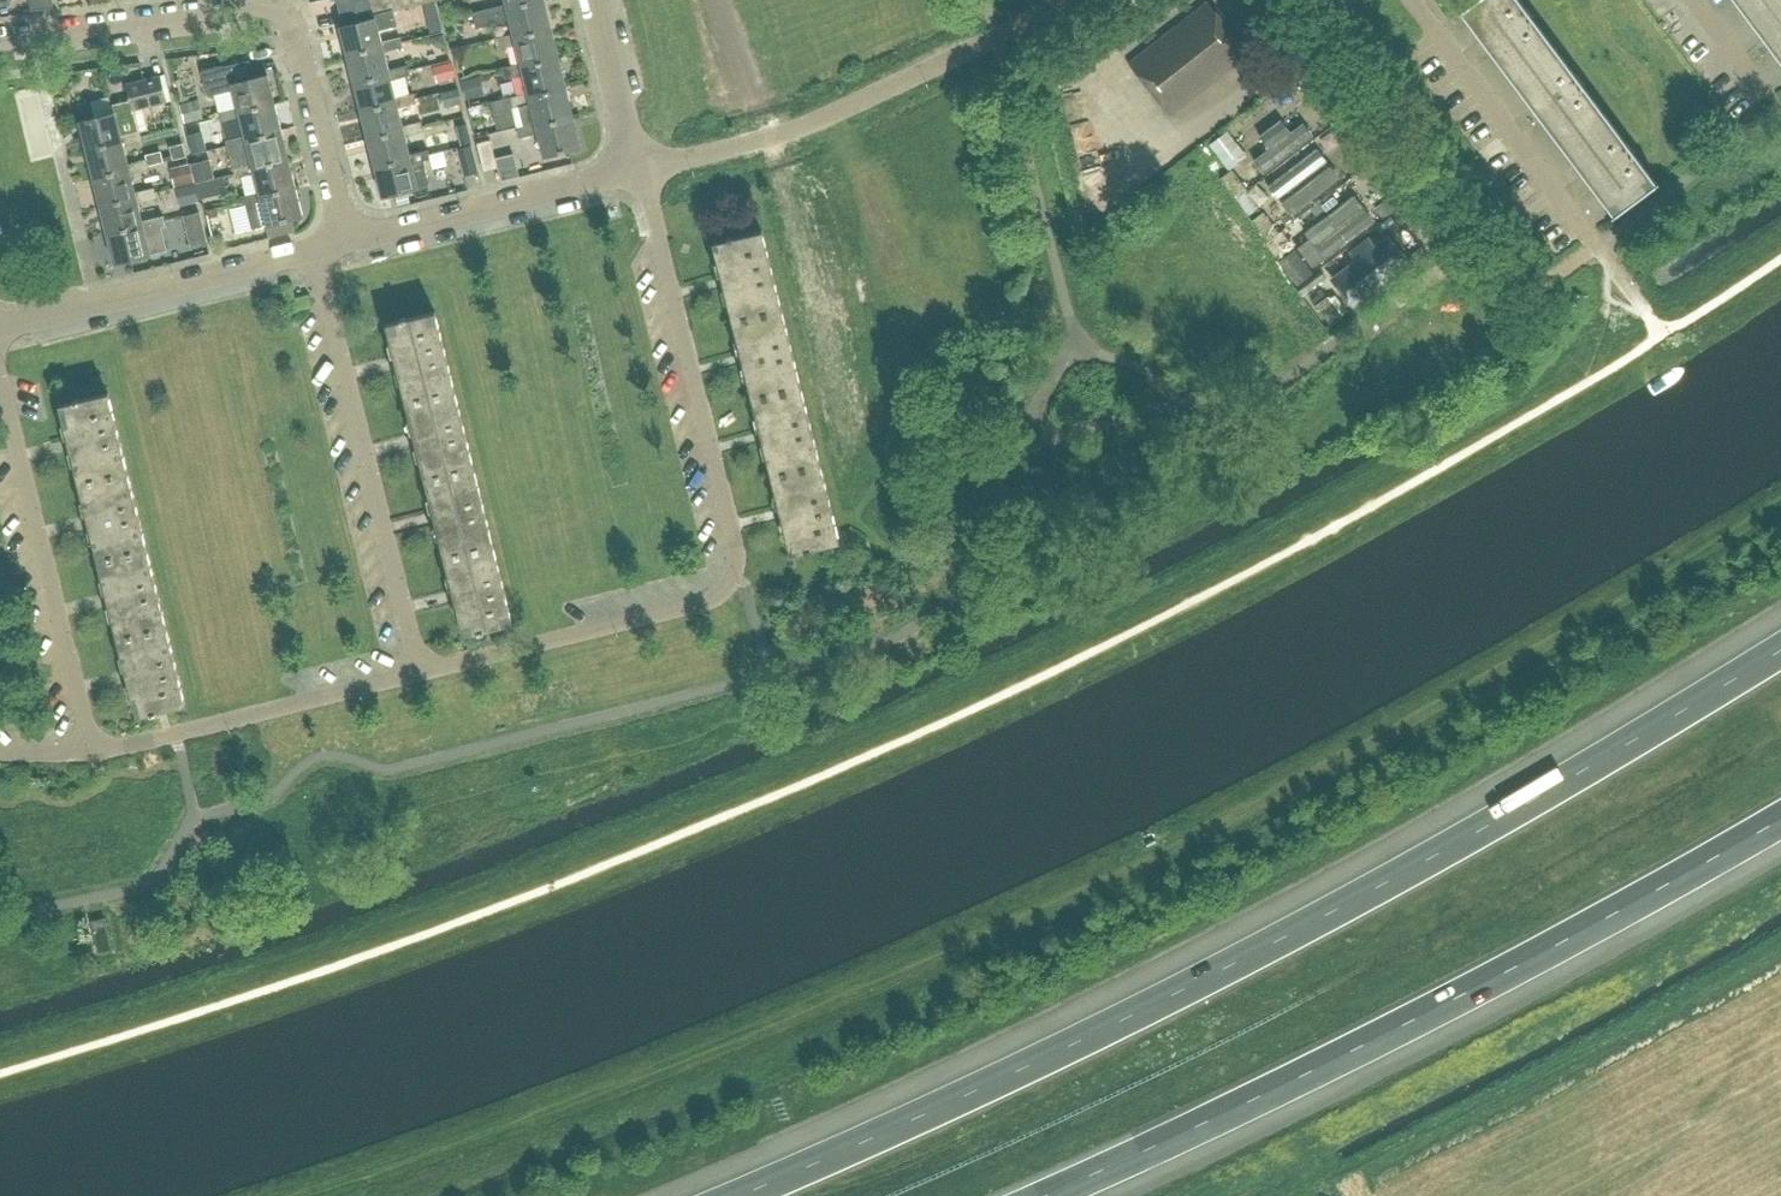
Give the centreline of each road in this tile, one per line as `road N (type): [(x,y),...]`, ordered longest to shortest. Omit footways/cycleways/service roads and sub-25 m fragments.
road 1 (motorway): [(1780,649),(1387,882),(978,1089),(737,1195)]
road 2 (motorway): [(1045,1195),(1447,1002),(1780,817)]
road 3 (residential): [(631,171),(656,211),(738,564),(709,601),(422,677)]
road 4 (residential): [(0,38),(271,6),(294,32),(349,240)]
road 5 (residential): [(631,171),(767,132),(896,82),(992,38),(1049,0)]
road 6 (residential): [(311,251),(422,677)]
road 7 (residential): [(0,376),(92,750)]
road 8 (residential): [(1623,283),(1397,0)]
road 9 (residential): [(422,677),(92,750)]
road 10 (residential): [(0,332),(311,251)]
road 11 (residential): [(349,240),(631,171)]
road 12 (residential): [(631,171),(590,0)]

